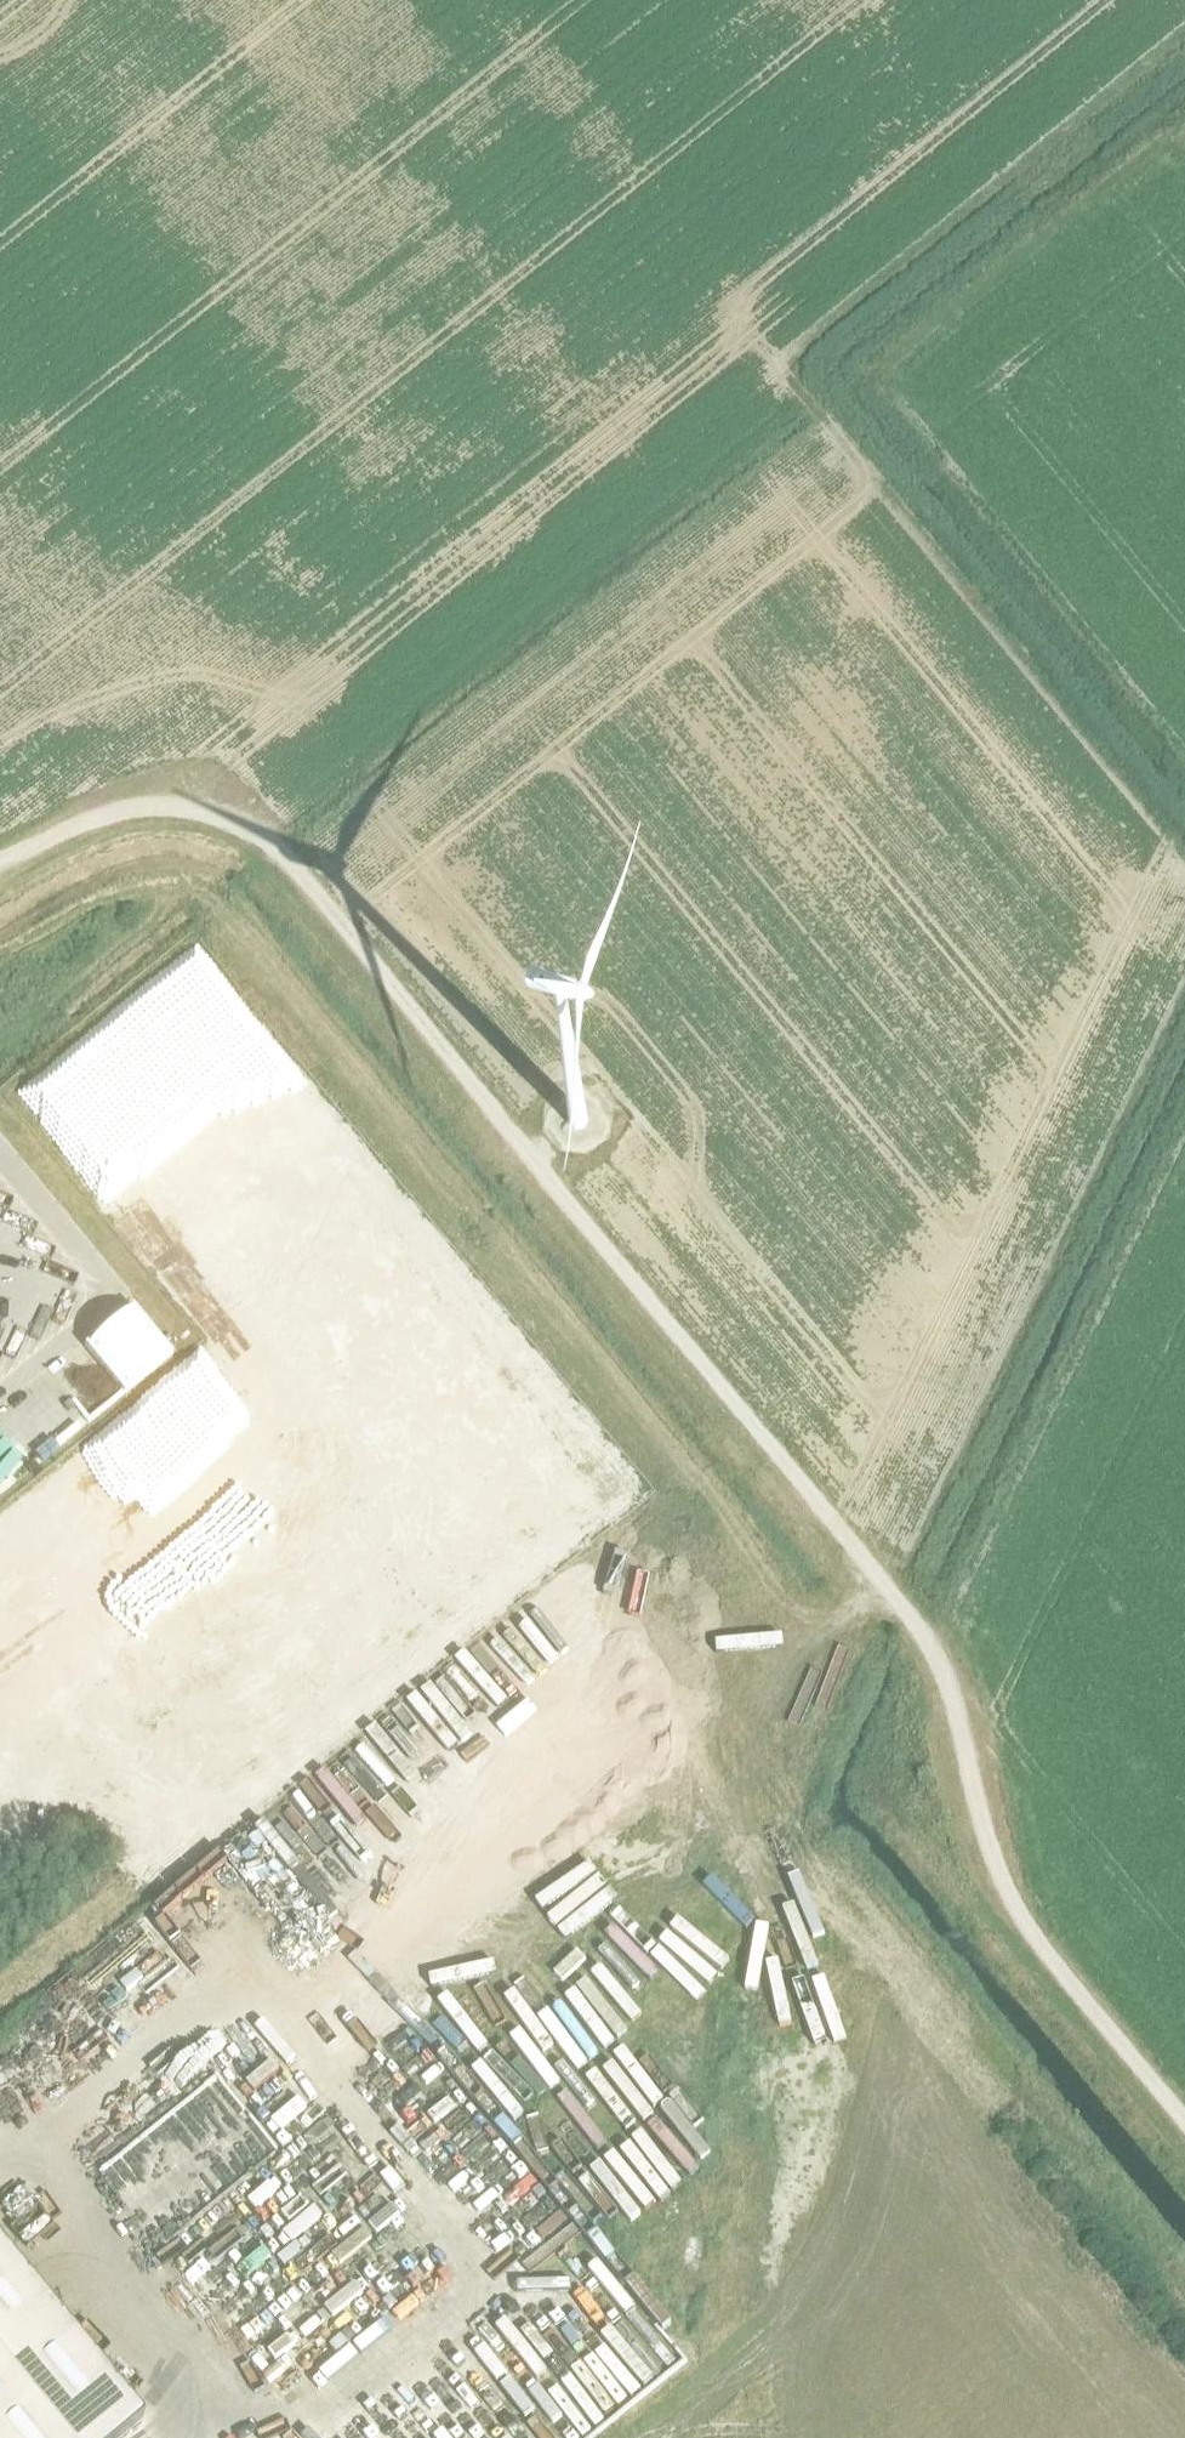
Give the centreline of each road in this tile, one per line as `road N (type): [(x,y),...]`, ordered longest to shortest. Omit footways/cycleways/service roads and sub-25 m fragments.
road 1 (track): [(1184,2116),(1014,1905),(986,1842),(958,1721),(919,1634),(283,857),(244,825),(206,807),(152,804),(117,809),(0,860)]

